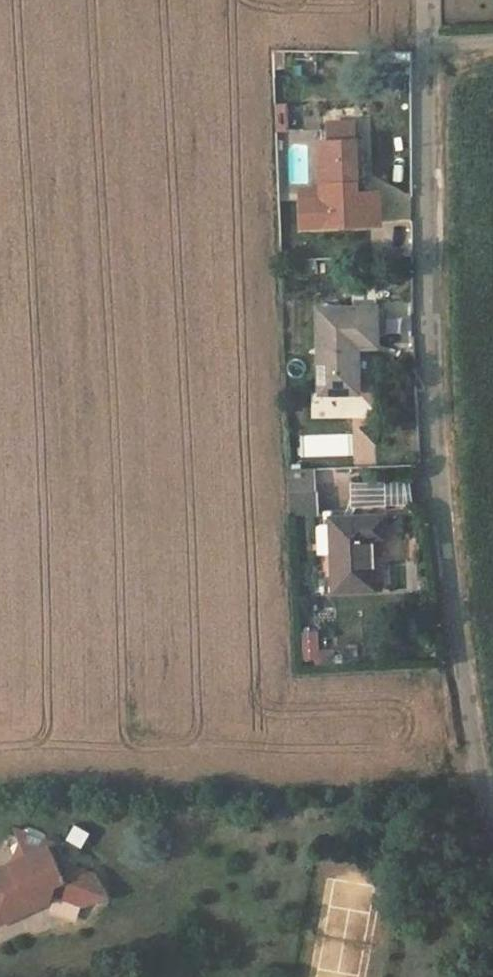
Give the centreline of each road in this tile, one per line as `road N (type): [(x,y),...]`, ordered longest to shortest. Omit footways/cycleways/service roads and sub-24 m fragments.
road 1 (residential): [(492,889),(440,463),(428,0)]

